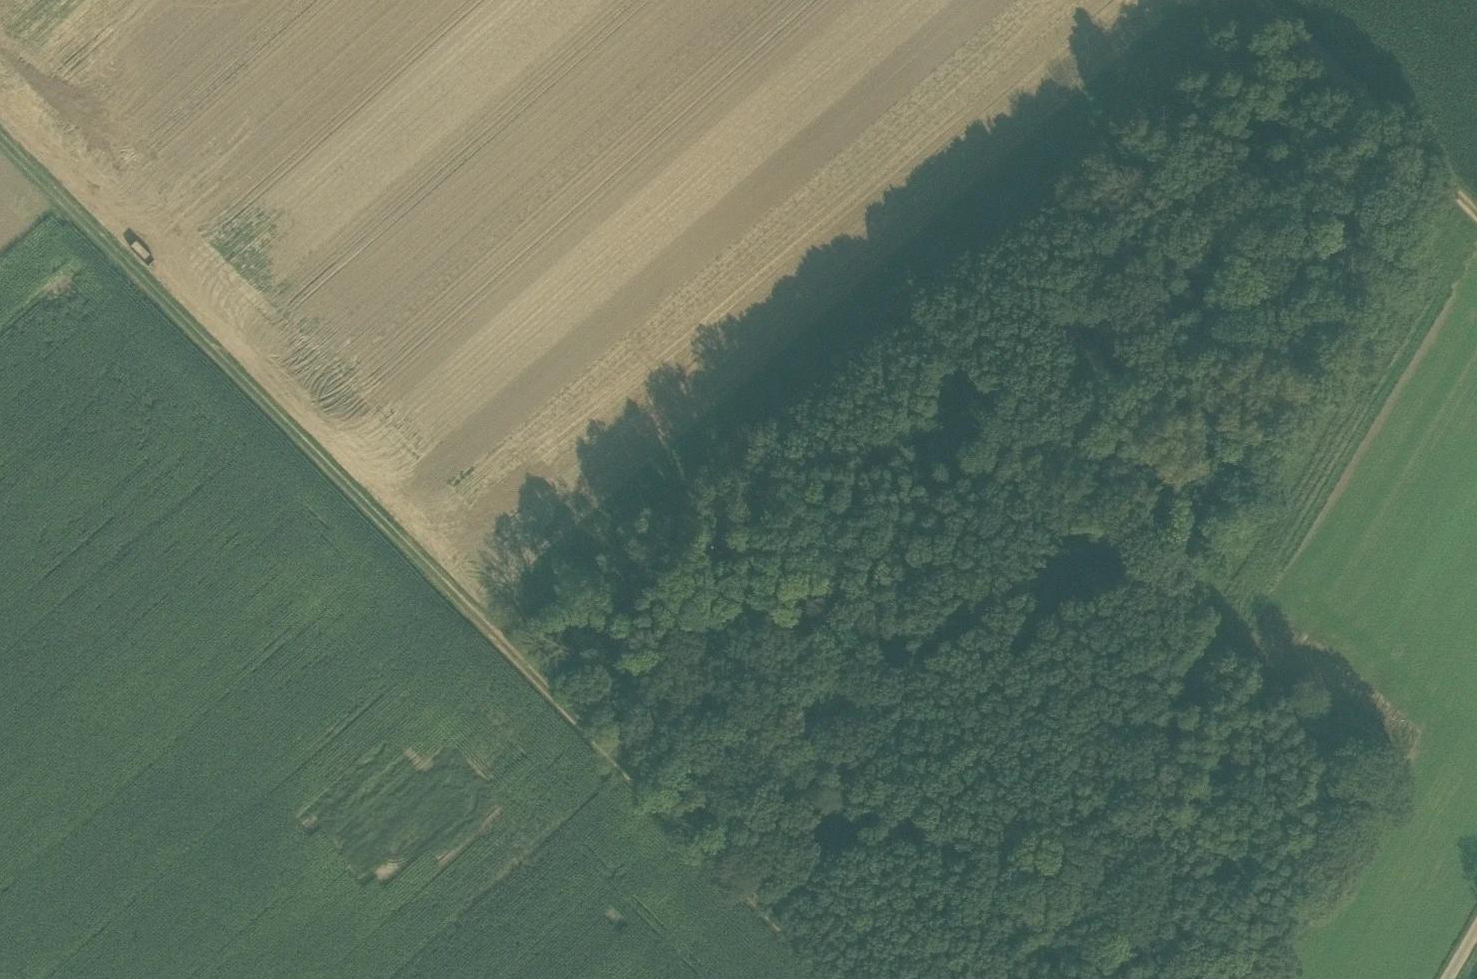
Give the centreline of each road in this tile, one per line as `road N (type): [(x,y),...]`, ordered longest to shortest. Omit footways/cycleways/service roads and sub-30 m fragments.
road 1 (track): [(838,978),(0,137)]
road 2 (track): [(1261,0),(1476,215)]

